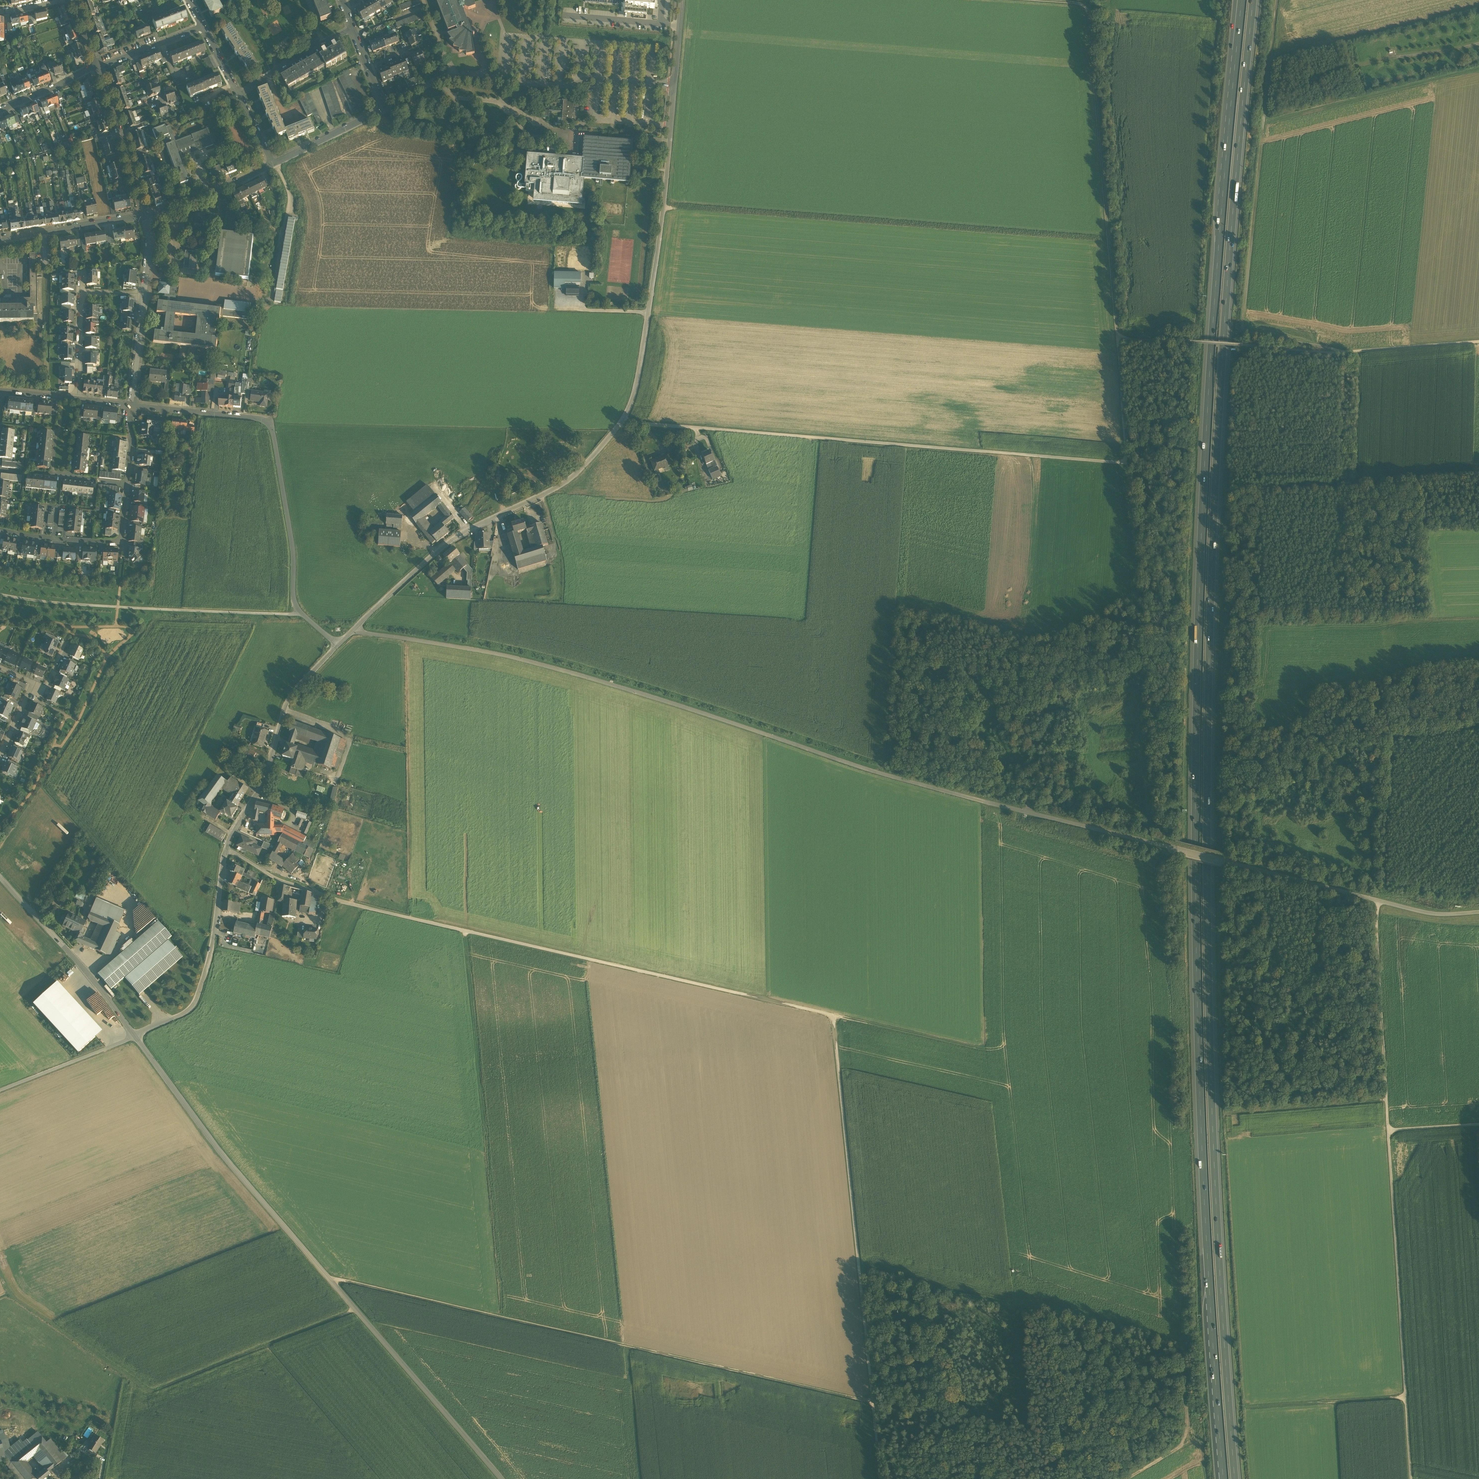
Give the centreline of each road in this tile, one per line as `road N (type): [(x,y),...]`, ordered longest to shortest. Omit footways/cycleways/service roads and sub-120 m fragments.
road 1 (motorway): [(1234,1478),(1212,1107),(1208,617),(1231,215),(1253,0)]
road 2 (motorway): [(1238,34),(1207,403),(1195,833),(1207,1263),(1221,1469)]
road 3 (track): [(1231,863),(888,778),(550,668),(354,630)]
road 4 (residential): [(682,0),(659,243),(634,396),(622,422),(560,486),(445,545),(338,645)]
road 5 (residential): [(135,1034),(220,1150),(501,1478)]
road 6 (track): [(1117,330),(1127,463),(694,428)]
road 7 (track): [(873,1402),(331,1280)]
road 8 (residential): [(338,645),(287,702),(262,786),(226,848),(194,1004),(135,1034)]
road 9 (track): [(1411,1478),(1388,1130),(1478,1124)]
road 10 (track): [(1341,353),(1243,327),(1277,0)]
road 11 (track): [(356,1309),(148,1392),(8,1294),(0,1273)]
road 12 (residential): [(131,405),(268,421),(293,547),(294,602),(338,645)]
road 13 (track): [(1117,330),(1090,10),(1037,0)]
road 14 (track): [(303,615),(0,594)]
road 15 (residential): [(0,531),(123,543),(131,405)]
road 16 (track): [(1231,863),(1426,913),(1478,912)]
road 17 (track): [(1388,1130),(1374,898)]
road 18 (track): [(1478,69),(1263,124)]
road 19 (residential): [(580,77),(574,86),(453,77),(383,106)]
road 20 (residential): [(0,877),(135,1034)]
road 21 (track): [(1127,1478),(1190,1436),(1186,1348)]
road 22 (track): [(1386,1100),(1225,1111)]
road 23 (track): [(1406,1398),(1246,1409)]
road 24 (track): [(832,1015),(987,1049)]
road 25 (residential): [(96,67),(144,215)]
road 26 (track): [(135,1034),(0,1091)]
road 27 (residential): [(0,240),(144,215)]
road 28 (residential): [(144,215),(272,164)]
road 29 (track): [(1478,341),(1341,353)]
road 30 (residential): [(352,28),(238,95)]
road 31 (residential): [(383,106),(272,164)]

